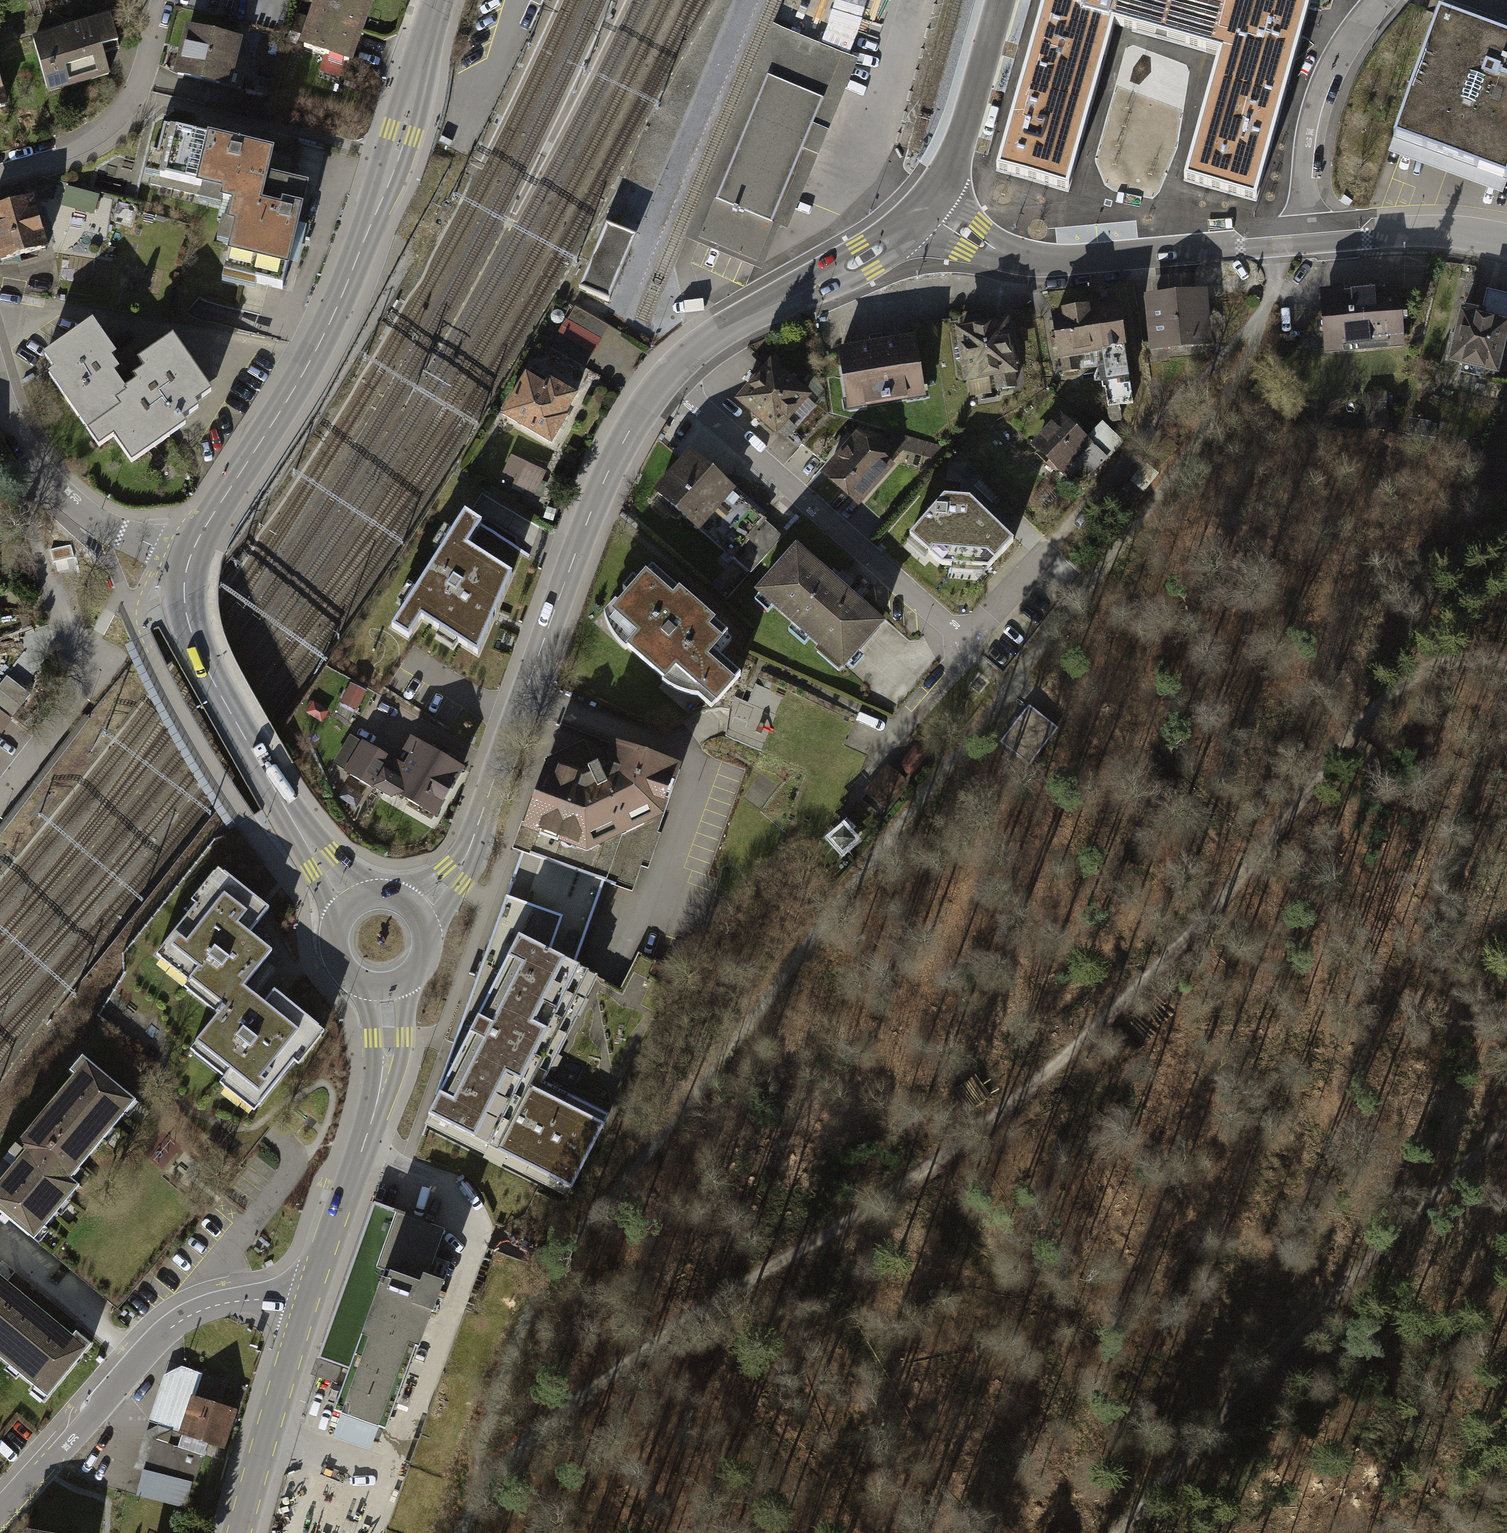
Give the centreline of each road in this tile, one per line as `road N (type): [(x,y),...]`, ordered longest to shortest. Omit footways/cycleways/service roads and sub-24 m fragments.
road 1 (track): [(1258,317),(1255,351),(1180,460),(670,1128),(563,1249),(509,1362),(484,1439),(478,1503)]
road 2 (track): [(463,1532),(505,1466),(571,1407),(916,1177),(1074,1050),(1263,848),(1394,689),(1446,661),(1506,664)]
road 3 (tertiary): [(438,0),(388,178),(337,308),(190,559)]
road 4 (tertiary): [(420,911),(466,855),(596,501),(631,426),(666,377)]
road 5 (track): [(1506,1127),(1318,1313),(1114,1532)]
road 6 (residential): [(666,377),(968,641)]
road 7 (residential): [(0,1515),(172,1324),(241,1300),(305,1309)]
road 8 (tertiary): [(1305,238),(1044,260),(994,250),(927,213)]
road 9 (tertiary): [(190,559),(185,607),(200,655),(308,847),(348,901)]
road 10 (tertiary): [(305,1309),(382,1089),(386,991)]
road 11 (tertiary): [(666,377),(724,328),(870,262),(927,213)]
road 12 (residential): [(0,397),(26,455),(69,503),(111,530),(190,559)]
road 13 (residential): [(0,798),(77,692),(48,569)]
road 14 (residential): [(1305,238),(1305,164),(1319,95),(1378,0)]
road 15 (residential): [(0,167),(68,147),(121,112),(145,71),(163,0)]
road 16 (tertiary): [(238,1532),(305,1309)]
road 17 (tertiary): [(927,213),(956,161),(1001,0)]
road 18 (tertiary): [(1506,239),(1434,229),(1305,238)]
road 19 (tertiary): [(348,901),(331,926),(331,955),(350,982),(386,991)]

